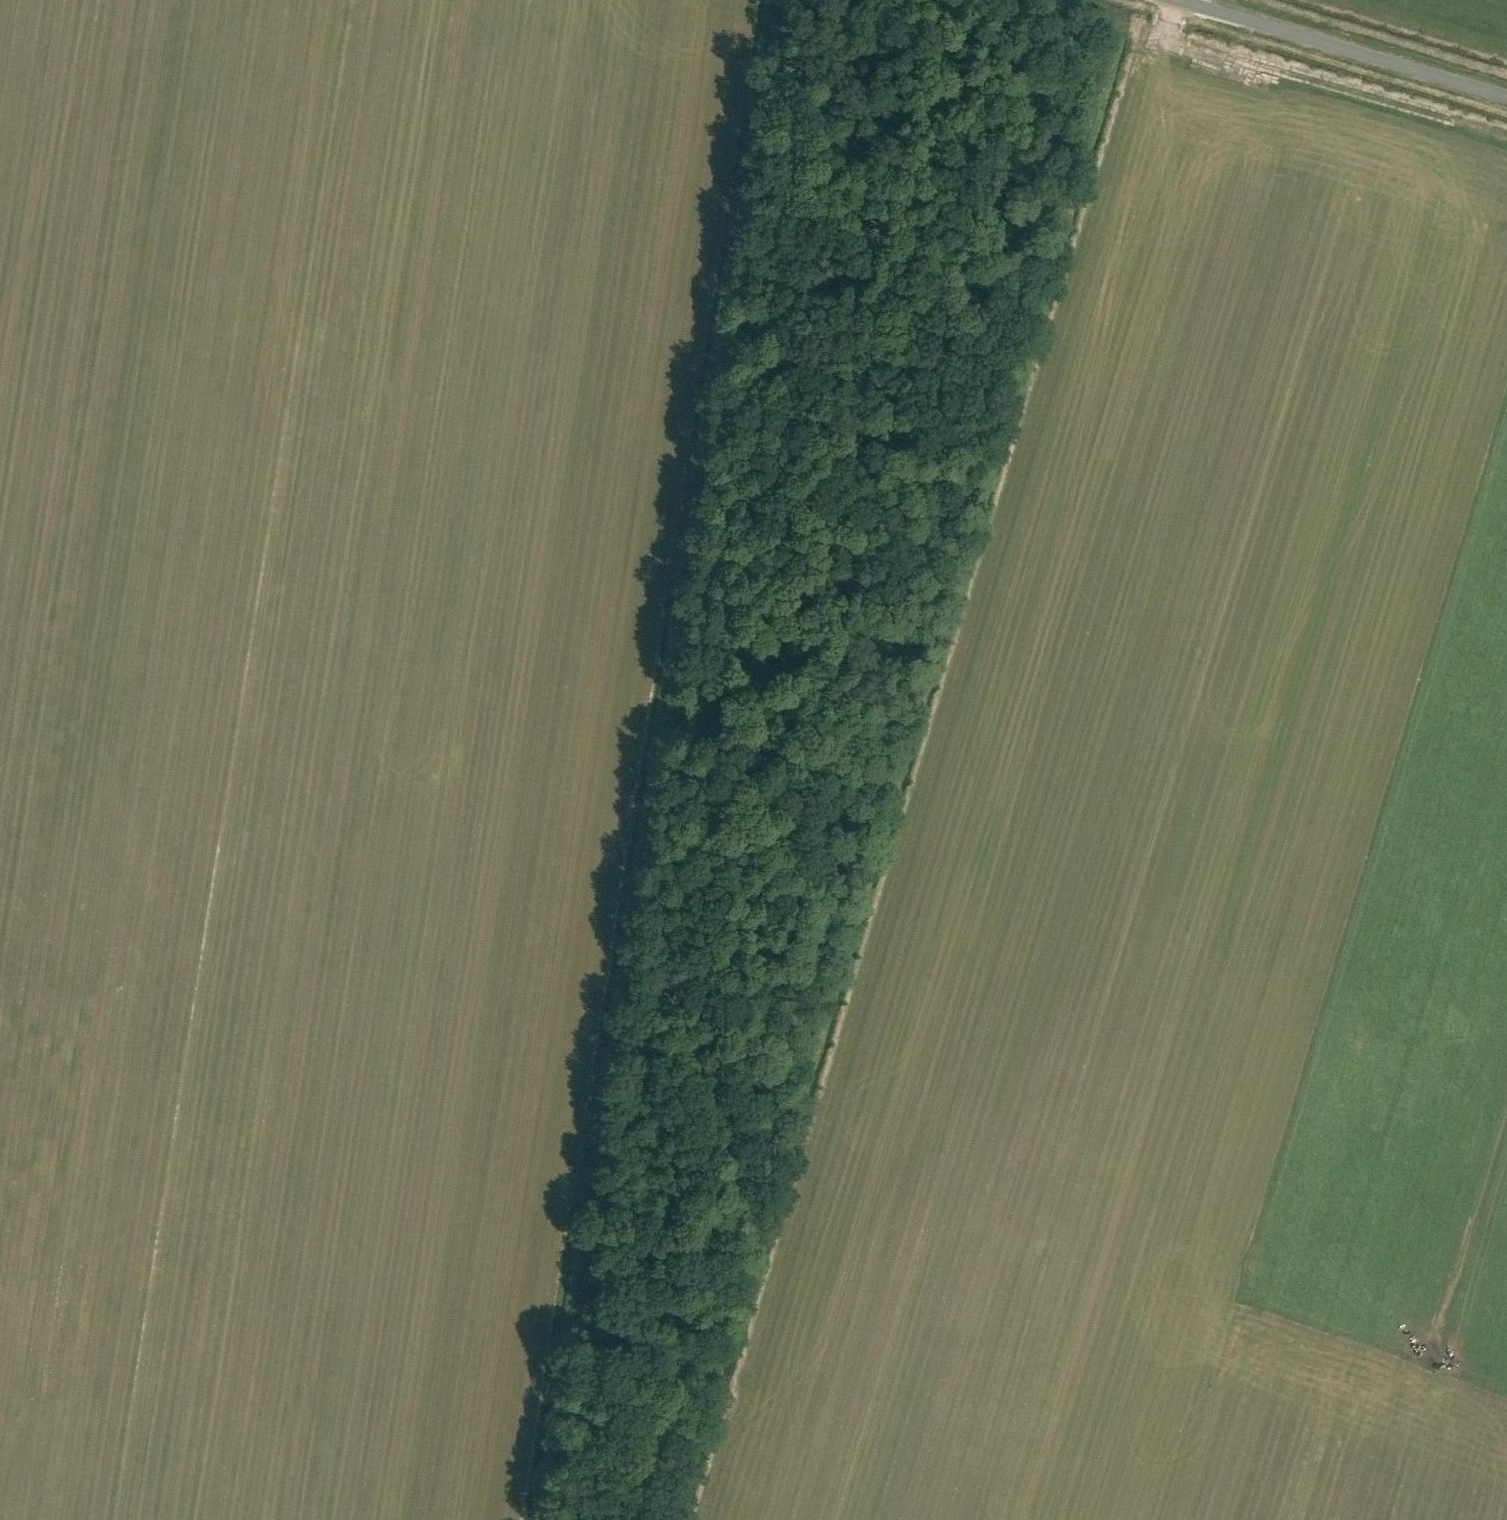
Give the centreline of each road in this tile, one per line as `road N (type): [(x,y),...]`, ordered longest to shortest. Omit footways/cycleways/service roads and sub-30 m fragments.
road 1 (unclassified): [(1506,100),(1167,0)]

